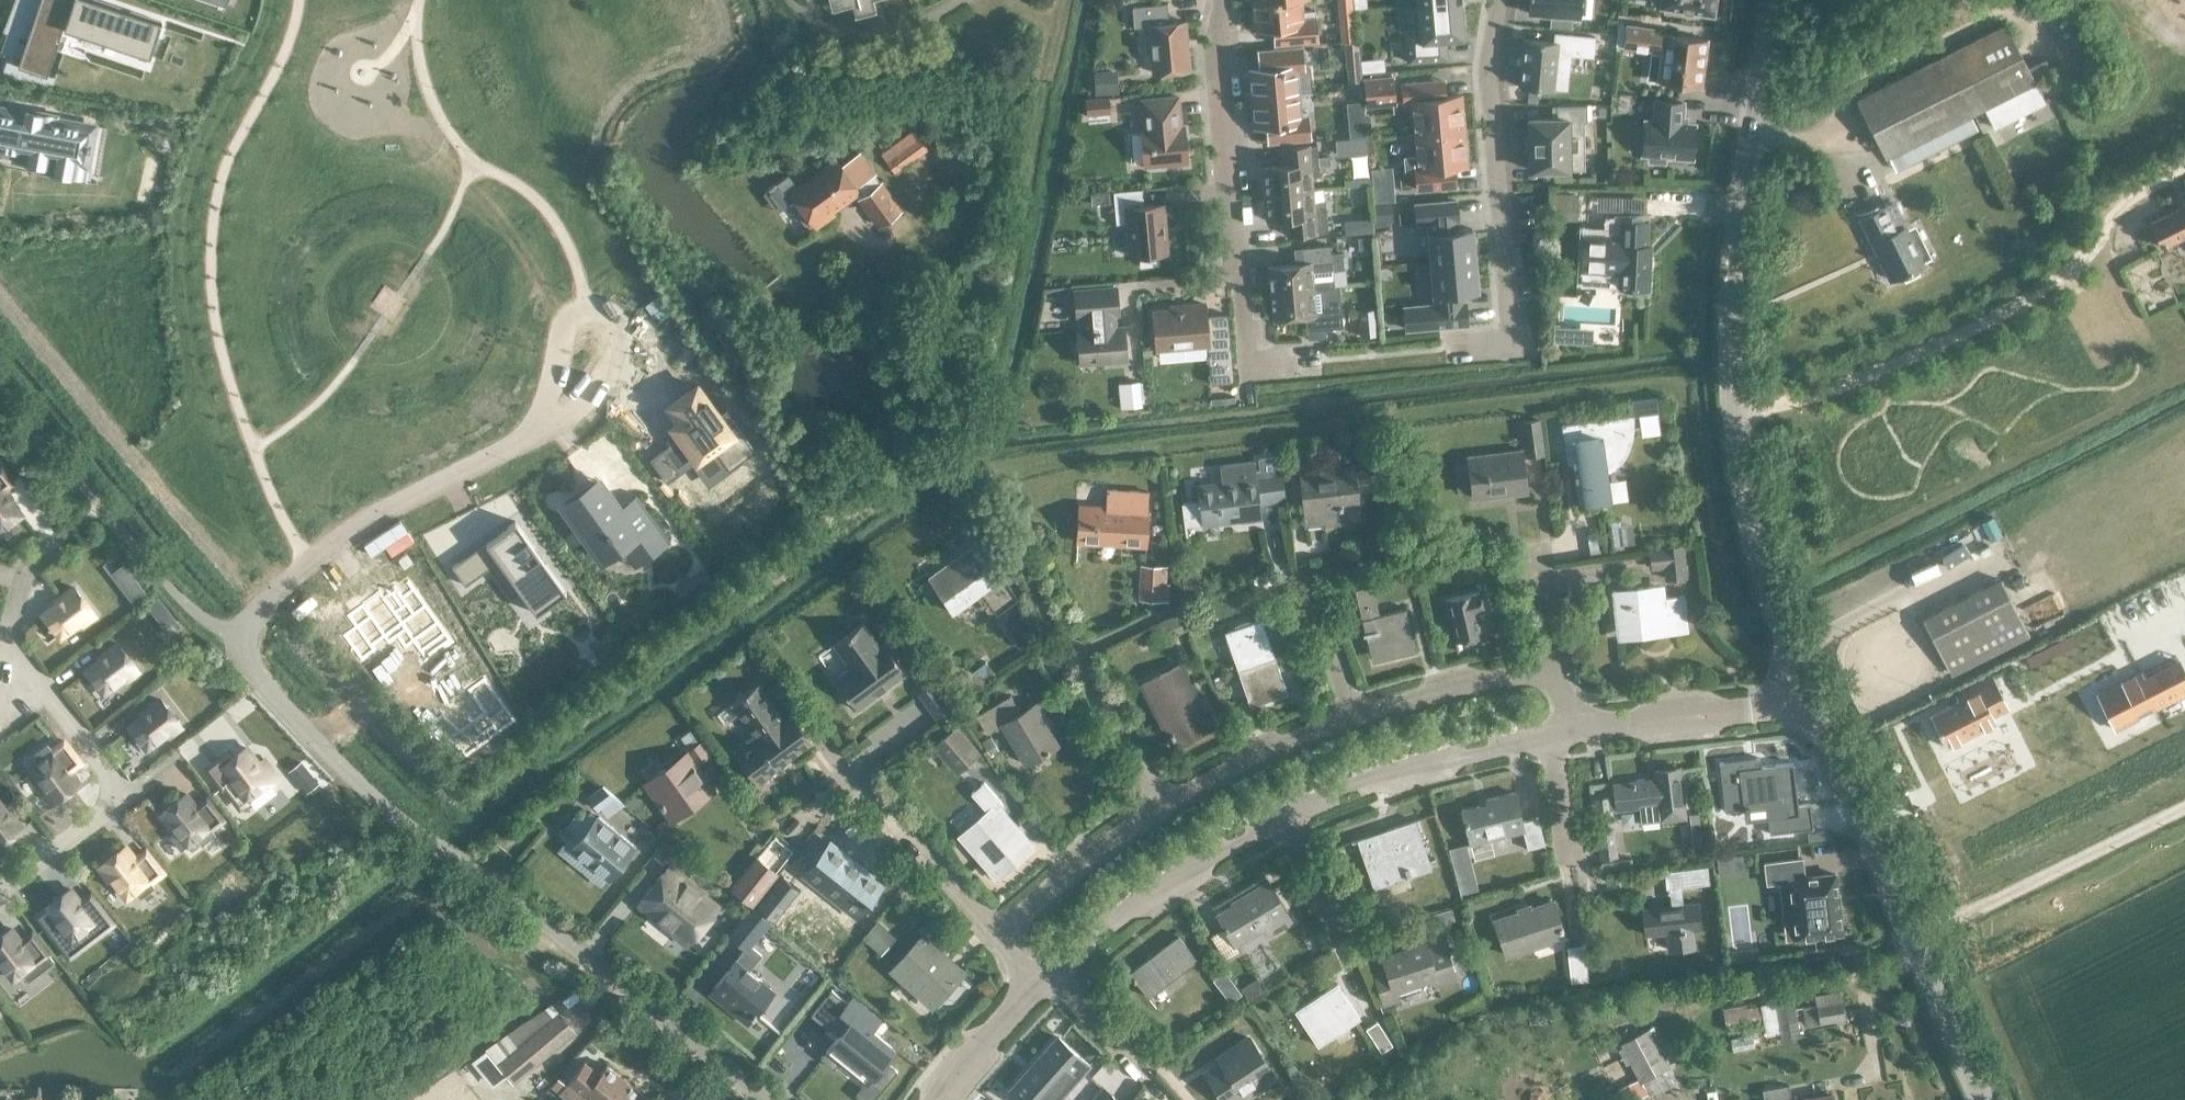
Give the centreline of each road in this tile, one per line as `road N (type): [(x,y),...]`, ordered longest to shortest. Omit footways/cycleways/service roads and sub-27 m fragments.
road 1 (residential): [(764,1099),(489,876),(394,818),(257,678),(244,653),(248,627),(307,564),(370,517),(538,427)]
road 2 (unclassified): [(1810,691),(1747,505),(1731,382),(1734,250),(1770,0)]
road 3 (unclassified): [(1983,1099),(1810,691)]
road 4 (residential): [(1322,359),(1248,365),(1217,26),(1222,0)]
road 5 (residential): [(1498,0),(1489,67),(1513,345),(1471,349)]
road 6 (unclassified): [(1170,792),(979,493)]
road 7 (unclassified): [(1041,972),(1169,879),(1284,815)]
road 8 (unclassified): [(1284,815),(1427,760),(1549,731)]
road 9 (unclassified): [(1549,731),(1769,705),(1810,691)]
road 10 (residential): [(538,427),(558,374),(562,326),(572,310),(586,306),(607,315),(617,338),(596,388)]
road 11 (unclassified): [(992,925),(1170,792)]
road 12 (unclassified): [(992,925),(841,768)]
road 13 (unclassified): [(1170,792),(1356,707)]
road 14 (unclassified): [(1356,707),(1555,661)]
road 15 (unclassified): [(938,1099),(1041,972)]
road 16 (unclassified): [(1356,707),(1304,569)]
road 17 (unclassified): [(1142,1068),(1041,972)]
road 18 (unclassified): [(1572,860),(1549,731)]
road 19 (unclassified): [(1339,927),(1284,815)]

